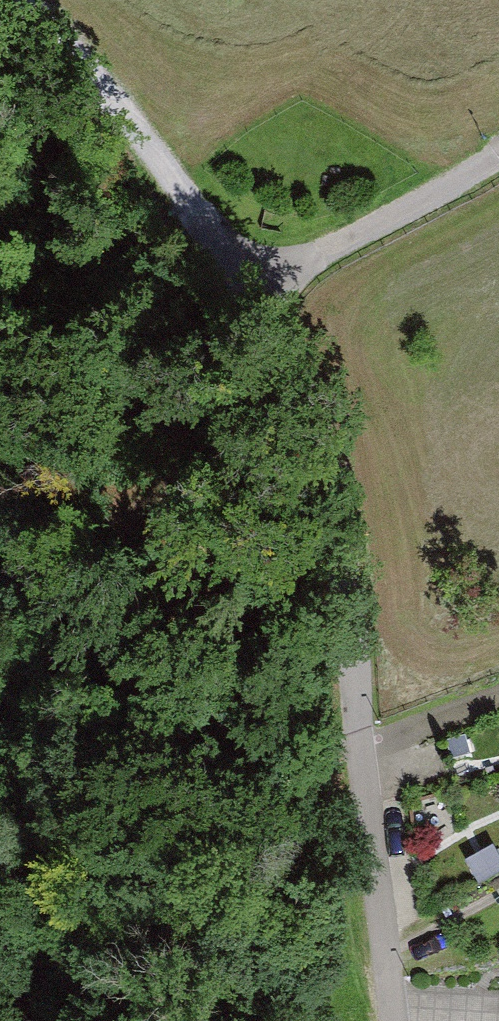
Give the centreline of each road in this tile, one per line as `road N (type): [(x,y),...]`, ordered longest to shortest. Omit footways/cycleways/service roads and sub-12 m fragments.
road 1 (track): [(364,745),(336,519),(254,290),(117,103),(9,0)]
road 2 (residential): [(395,1020),(364,745)]
road 3 (track): [(254,290),(494,157)]

